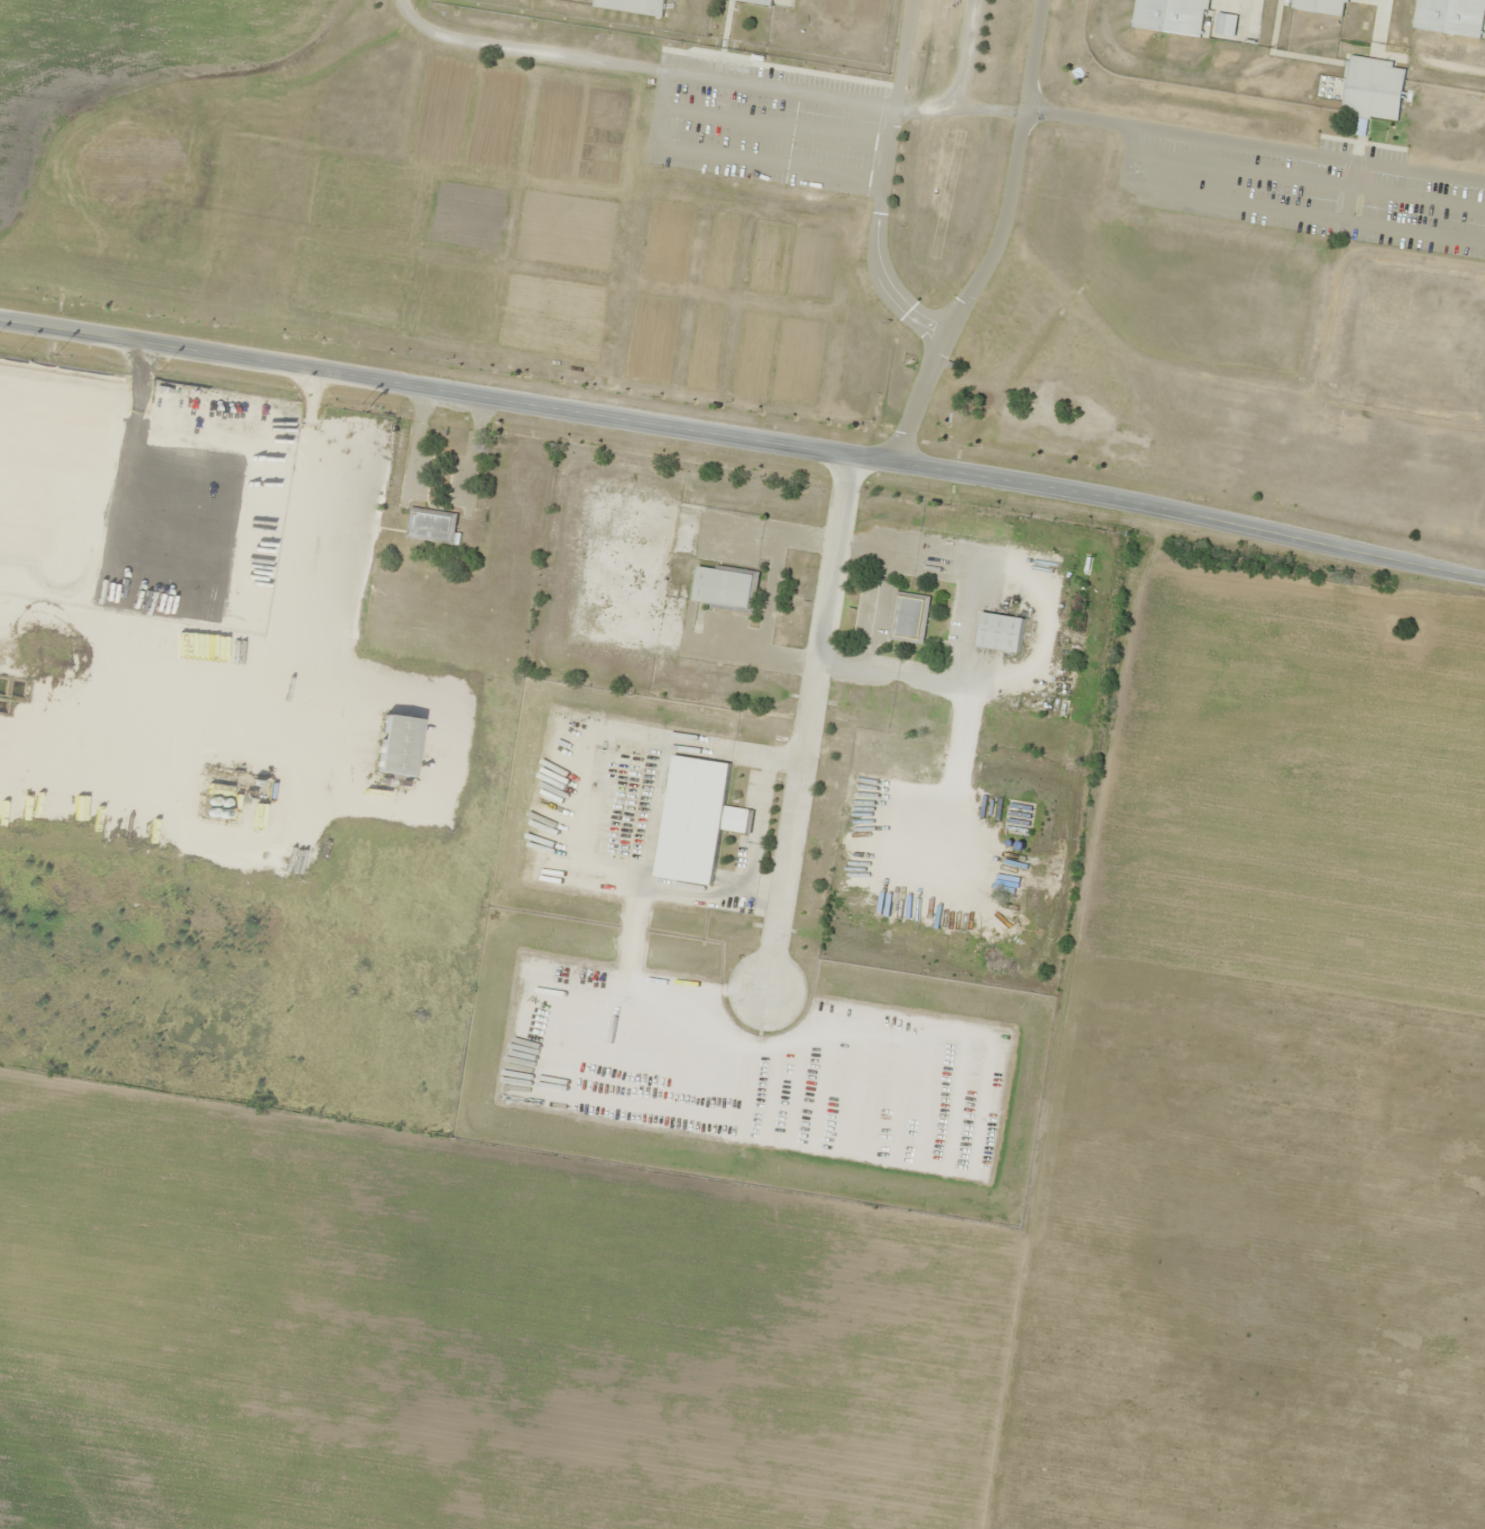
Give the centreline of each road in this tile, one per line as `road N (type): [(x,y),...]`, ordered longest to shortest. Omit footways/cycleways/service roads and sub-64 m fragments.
road 1 (tertiary): [(1484,577),(845,453),(0,322)]
road 2 (residential): [(766,985),(845,453)]

